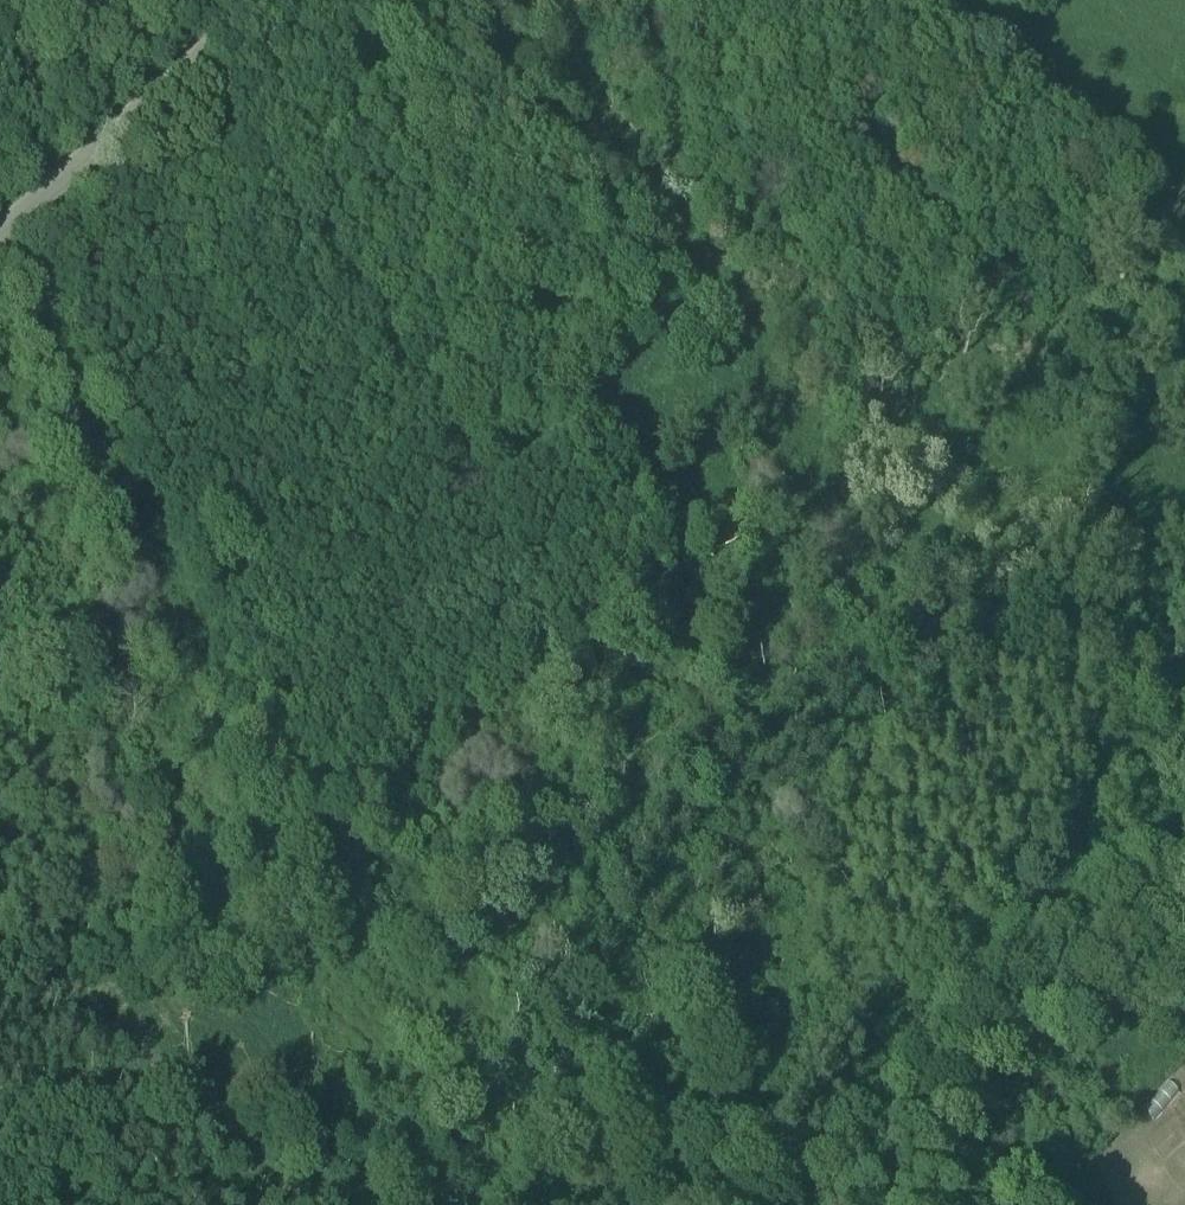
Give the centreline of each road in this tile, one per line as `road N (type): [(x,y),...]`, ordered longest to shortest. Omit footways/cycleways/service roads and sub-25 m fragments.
road 1 (tertiary): [(261,0),(0,233)]
road 2 (track): [(1184,199),(947,0)]

